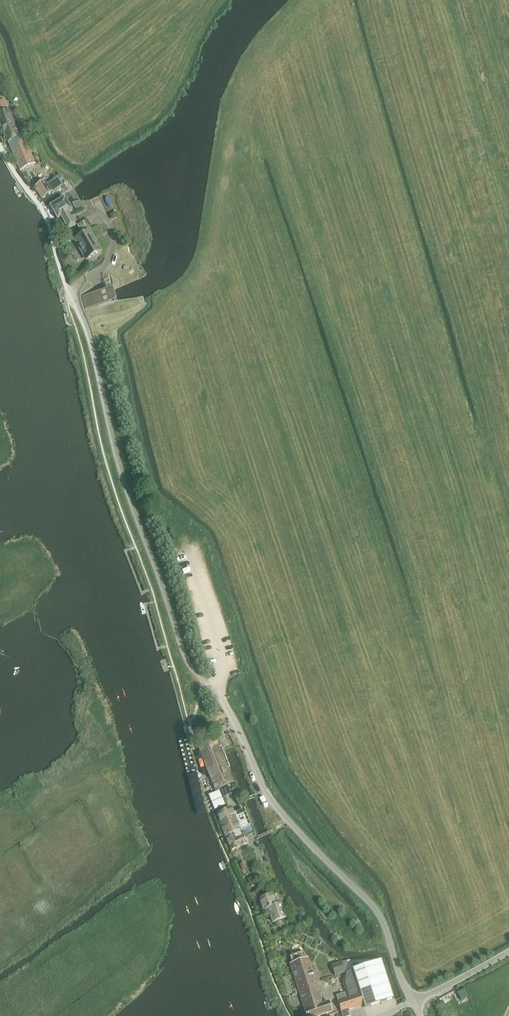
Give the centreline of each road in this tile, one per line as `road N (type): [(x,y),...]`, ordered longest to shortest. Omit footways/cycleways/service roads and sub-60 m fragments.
road 1 (unclassified): [(70,302),(86,322),(113,447),(183,653),(221,700),(281,812),(382,914),(415,1002)]
road 2 (track): [(0,46),(49,161),(83,209)]

